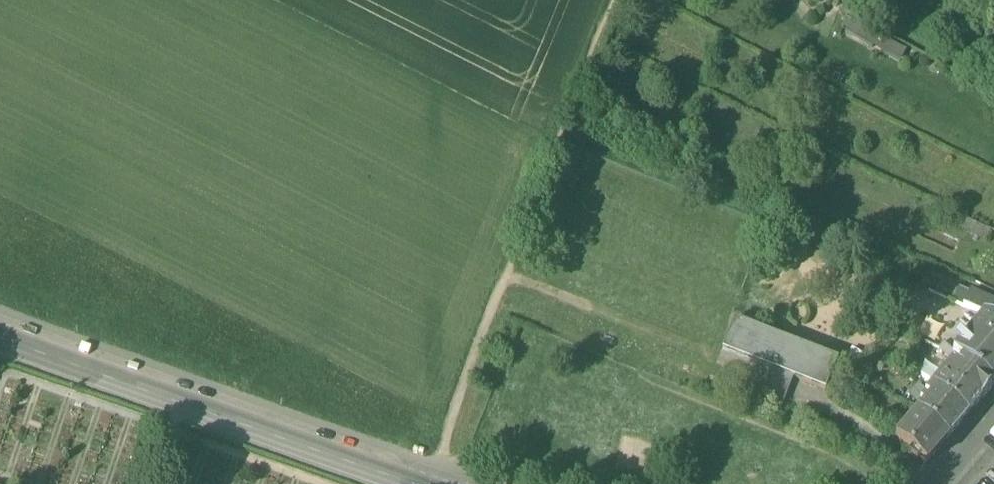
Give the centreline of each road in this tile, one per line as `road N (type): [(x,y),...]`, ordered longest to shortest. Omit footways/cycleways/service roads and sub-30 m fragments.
road 1 (tertiary): [(0,339),(416,483)]

